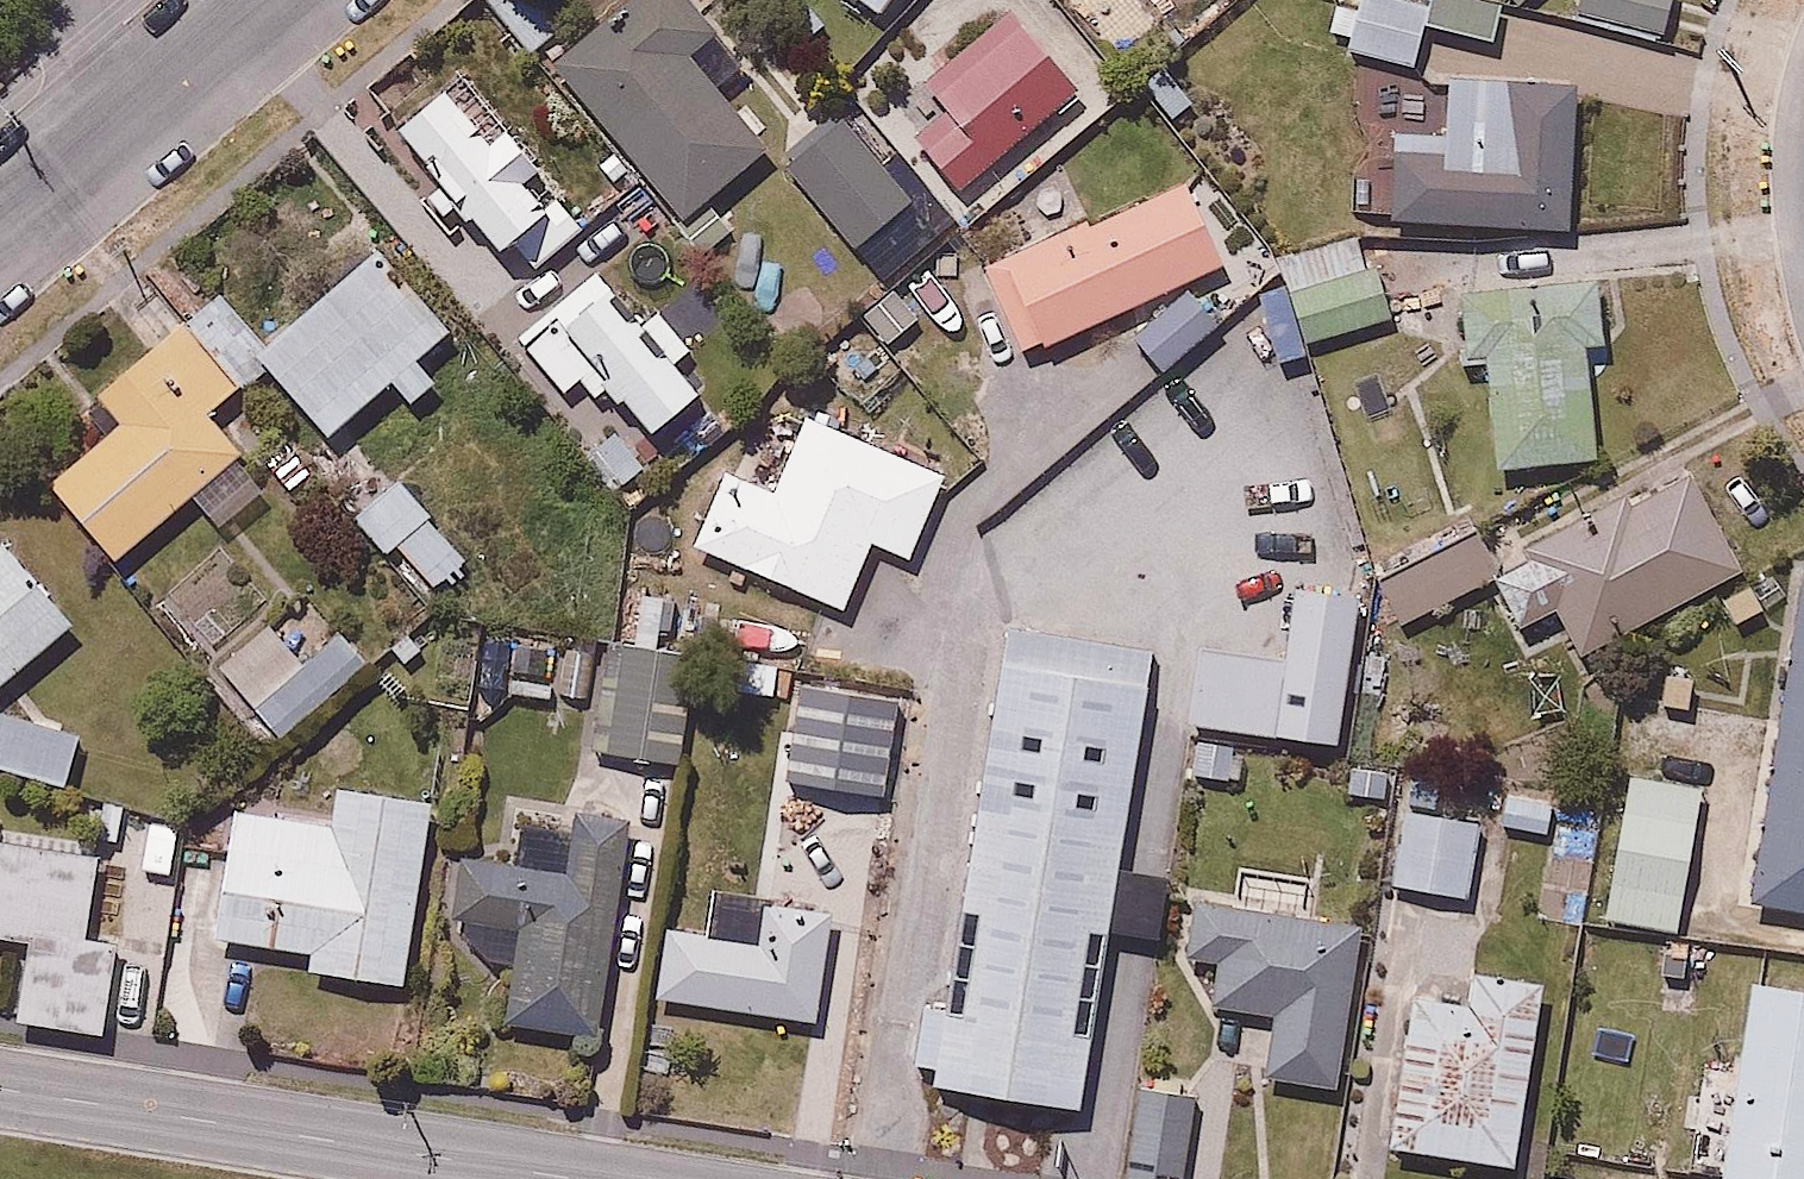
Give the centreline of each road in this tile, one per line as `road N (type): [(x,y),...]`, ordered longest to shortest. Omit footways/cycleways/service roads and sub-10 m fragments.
road 1 (residential): [(0,1087),(580,1178)]
road 2 (residential): [(264,0),(0,221)]

